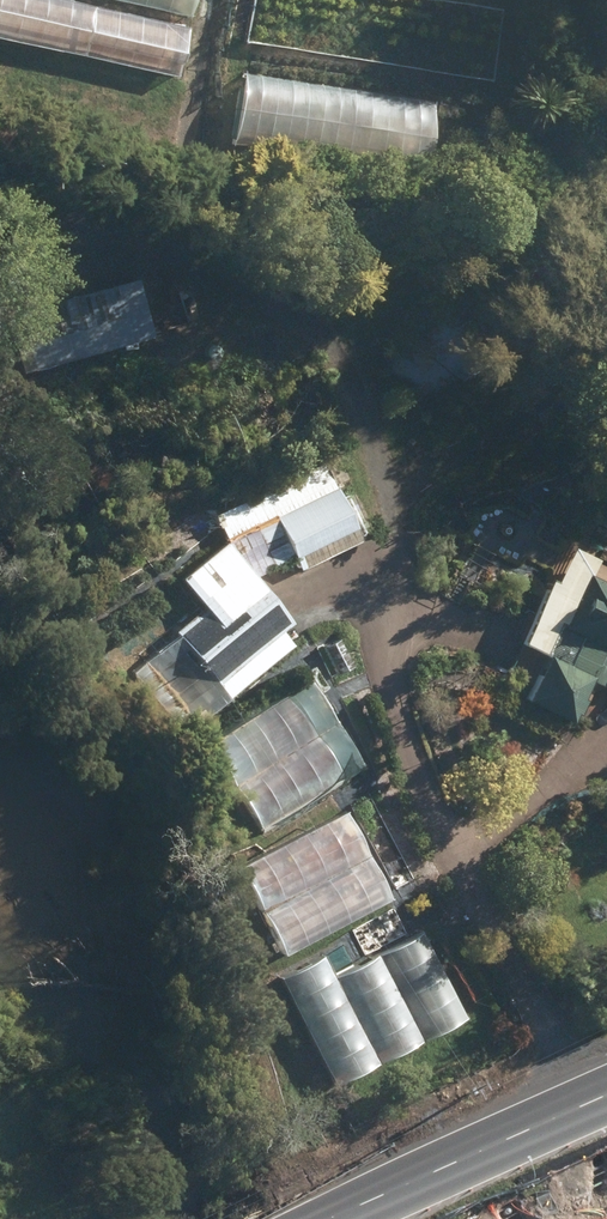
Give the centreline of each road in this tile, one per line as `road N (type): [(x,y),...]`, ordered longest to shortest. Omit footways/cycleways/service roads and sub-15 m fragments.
road 1 (track): [(593,1095),(425,732),(394,543),(348,450),(232,342),(191,187),(192,104),(209,0)]
road 2 (secondary): [(606,1089),(328,1218)]
road 3 (track): [(0,165),(57,226),(132,242),(216,280)]

